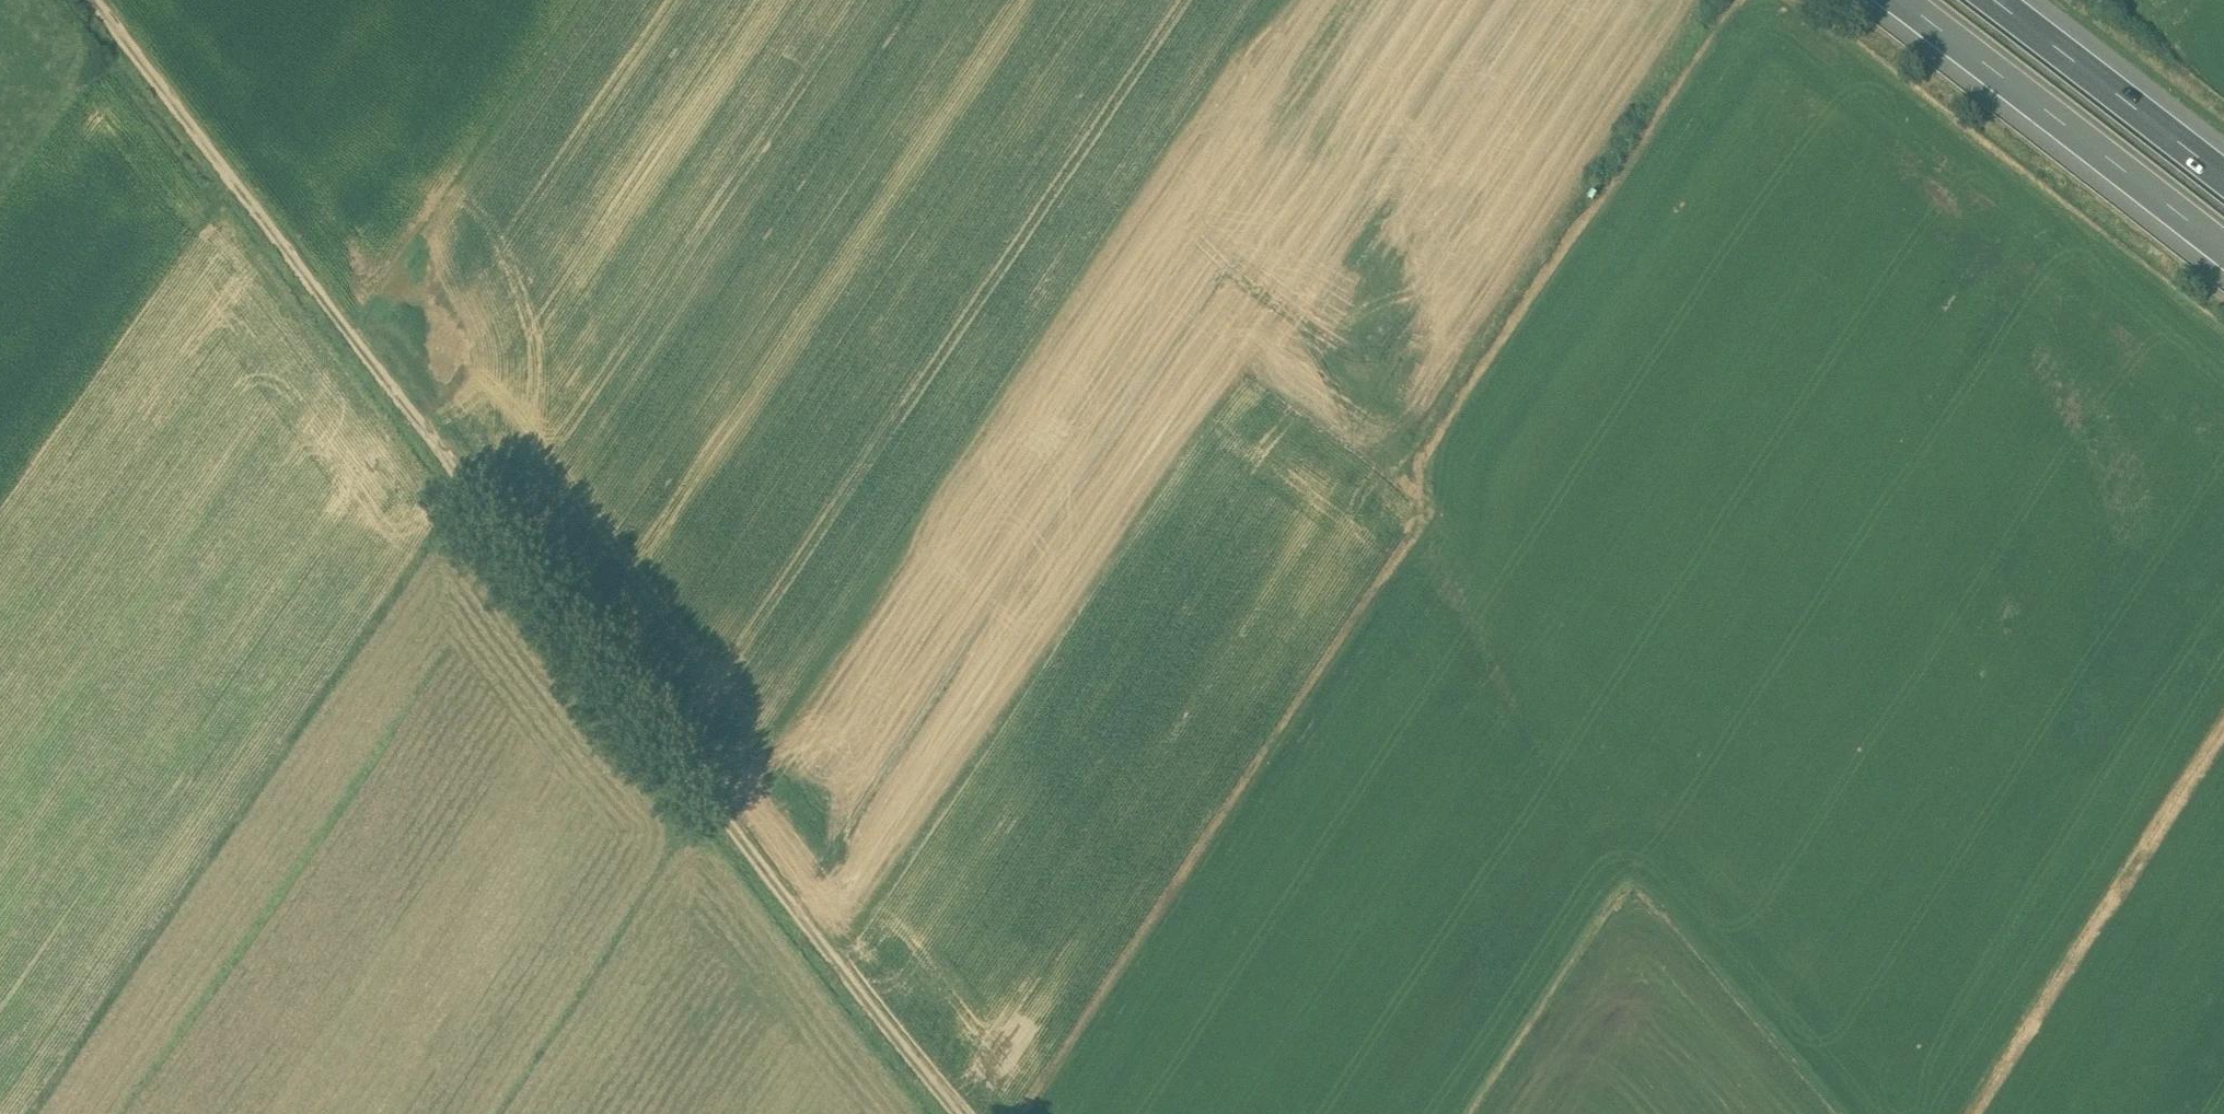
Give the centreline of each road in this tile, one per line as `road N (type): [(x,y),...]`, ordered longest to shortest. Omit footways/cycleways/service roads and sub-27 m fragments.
road 1 (track): [(92,0),(955,1113)]
road 2 (motorway): [(1888,0),(2223,254)]
road 3 (motorway): [(2223,173),(1999,0)]

